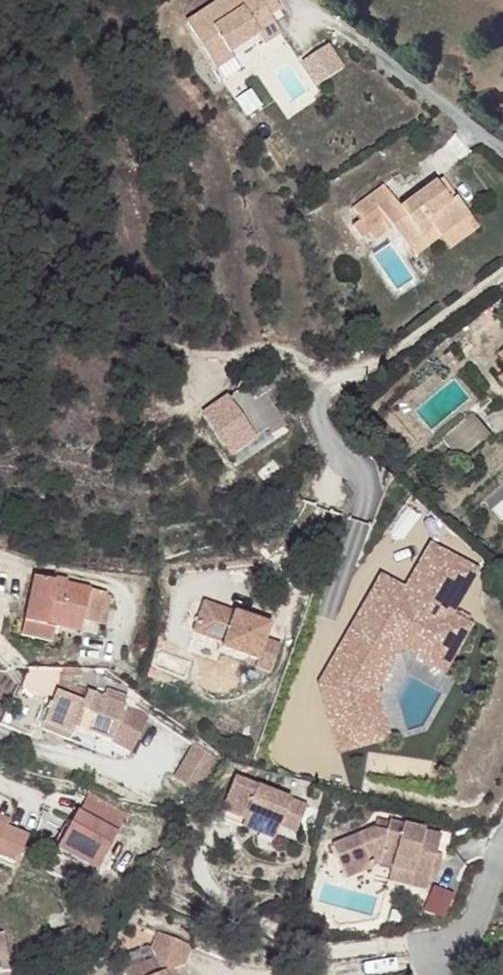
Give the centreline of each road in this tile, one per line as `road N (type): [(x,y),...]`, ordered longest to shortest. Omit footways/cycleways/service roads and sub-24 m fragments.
road 1 (residential): [(283,585),(323,496),(332,447),(313,405),(331,383),(394,356),(502,273)]
road 2 (unclassified): [(308,0),(502,154)]
road 3 (residential): [(426,956),(461,944),(502,863)]

